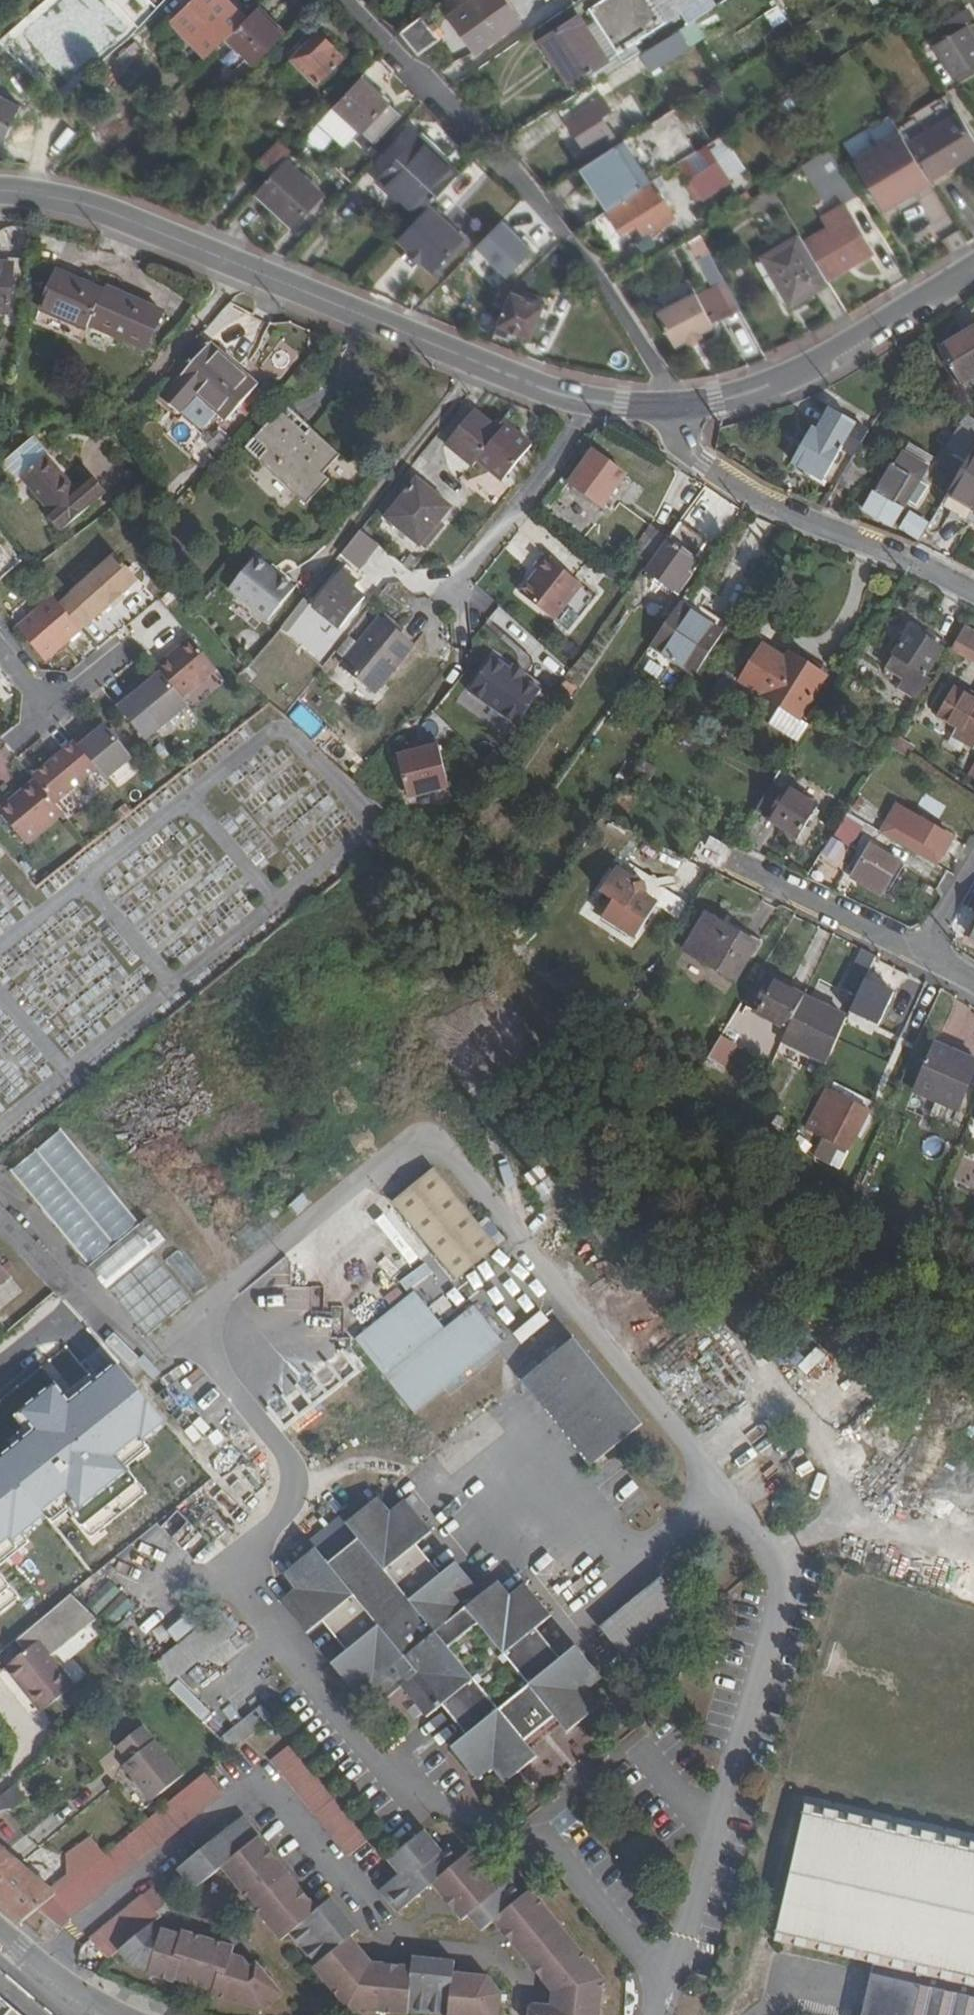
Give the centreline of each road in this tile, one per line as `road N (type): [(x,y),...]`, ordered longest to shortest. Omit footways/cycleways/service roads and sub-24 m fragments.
road 1 (unclassified): [(653,1970),(544,1839),(390,1789),(299,1686),(298,1663),(243,1595),(259,1547),(294,1494),(286,1455),(187,1330)]
road 2 (unclassified): [(187,1330),(409,1136),(431,1142),(715,1489)]
road 3 (tertiary): [(584,401),(95,208),(0,192)]
road 4 (unclassified): [(715,1489),(779,1566),(673,1947),(653,1970)]
road 5 (residential): [(671,406),(663,378),(570,232),(349,0)]
road 6 (residential): [(671,406),(689,450),(748,495),(973,590)]
road 7 (tertiary): [(973,267),(774,381),(671,406)]
road 8 (residential): [(444,599),(554,458),(584,401)]
road 9 (residential): [(722,856),(916,954)]
road 10 (unclassified): [(597,1586),(715,1489)]
road 11 (residential): [(0,1936),(109,2014)]
road 12 (residential): [(94,1295),(0,1371)]

